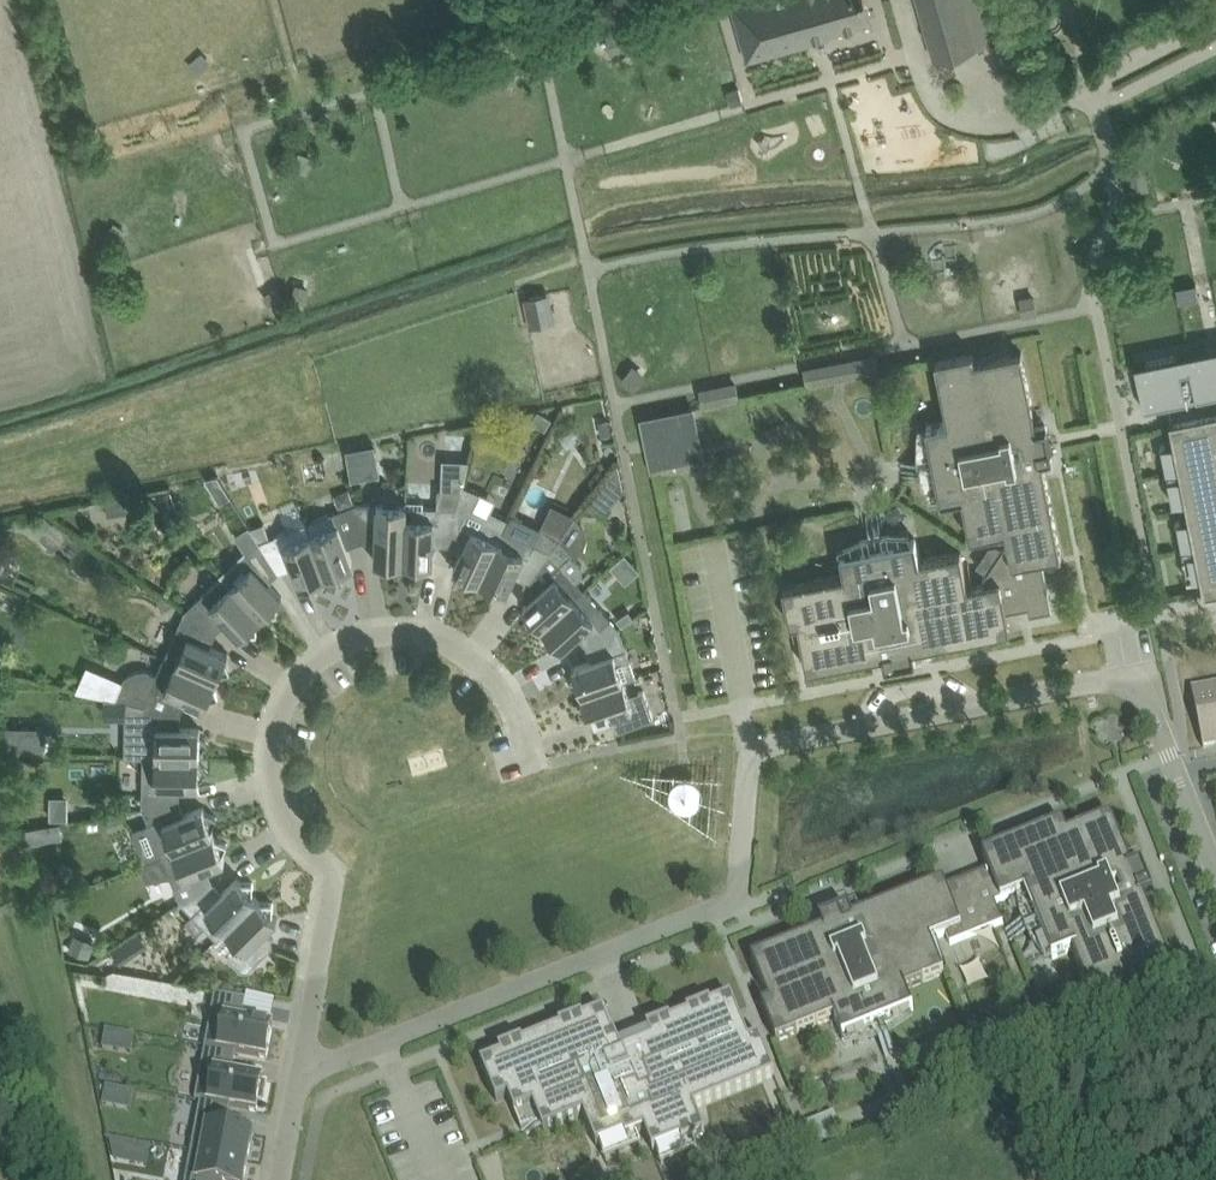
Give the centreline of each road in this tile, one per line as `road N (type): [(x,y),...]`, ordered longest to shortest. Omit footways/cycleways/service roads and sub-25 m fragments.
road 1 (unclassified): [(301,1072),(703,915),(731,895),(742,870),(751,749),(1103,682),(1129,684),(1154,715),(1215,881)]
road 2 (residential): [(301,1072),(337,870),(299,834),(275,775),(282,712),(304,674),(326,654),(378,634),(433,637),(496,682),(532,767)]
road 3 (unclassified): [(1215,19),(1096,81),(1102,112)]

